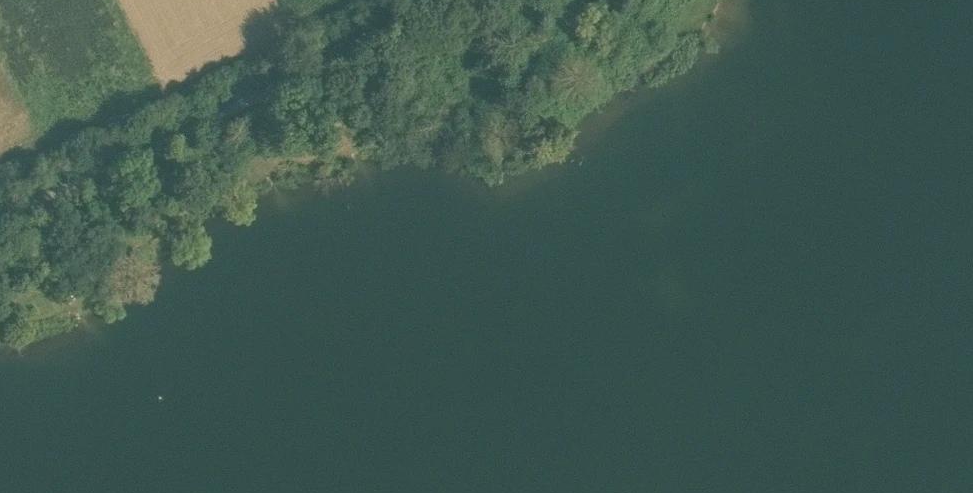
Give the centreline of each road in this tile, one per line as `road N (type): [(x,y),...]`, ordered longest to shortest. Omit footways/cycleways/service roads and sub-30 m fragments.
road 1 (track): [(0,232),(135,175),(459,0)]

